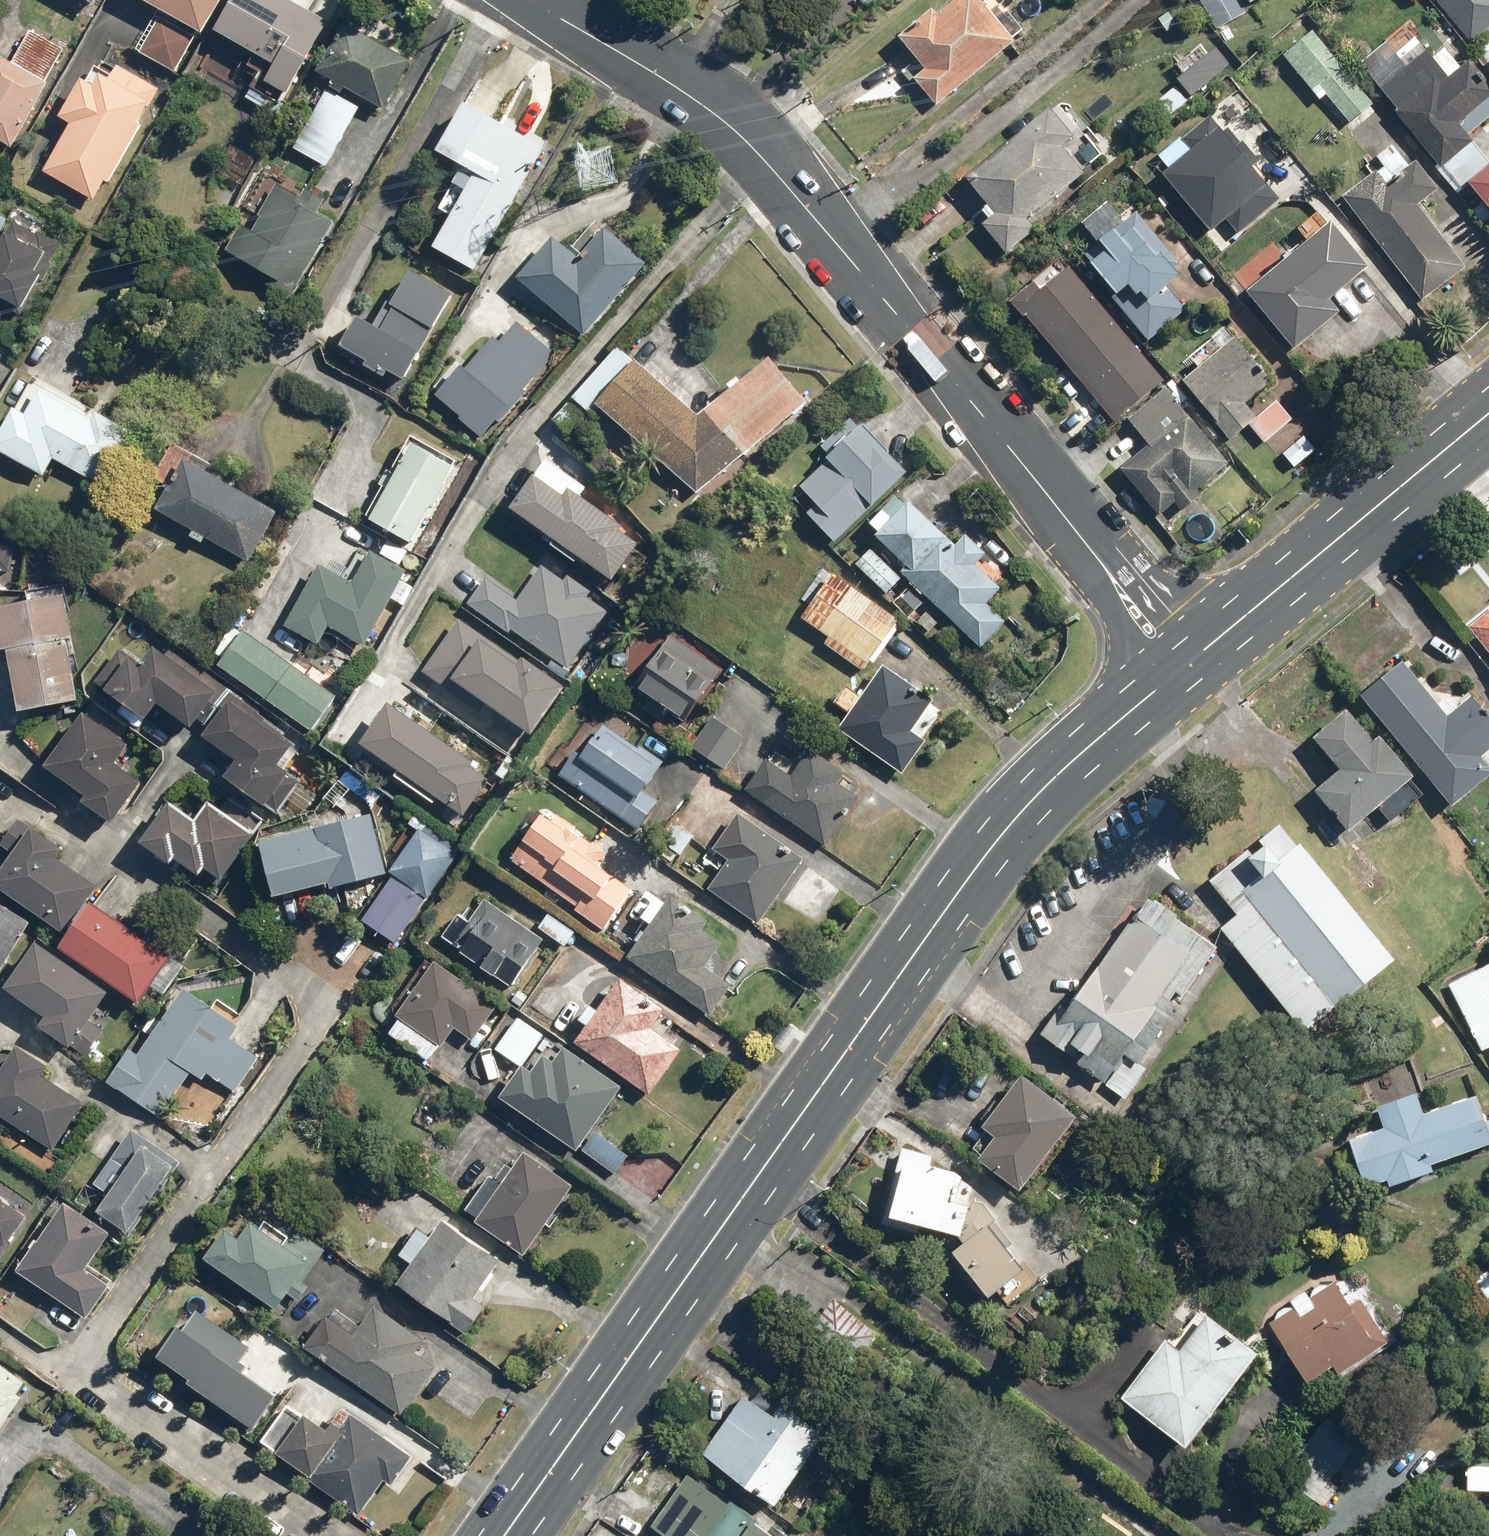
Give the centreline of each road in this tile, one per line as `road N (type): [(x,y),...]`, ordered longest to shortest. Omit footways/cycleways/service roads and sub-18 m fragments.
road 1 (primary): [(1159,688),(1013,826),(504,1535)]
road 2 (residential): [(1097,557),(726,123),(528,0)]
road 3 (residential): [(81,1377),(333,1005),(69,821)]
road 4 (primary): [(1488,410),(1204,650)]
road 5 (residential): [(81,1377),(317,1535)]
road 6 (residential): [(1097,557),(1105,601),(1159,688)]
road 7 (residential): [(1097,557),(1144,580),(1204,650)]

